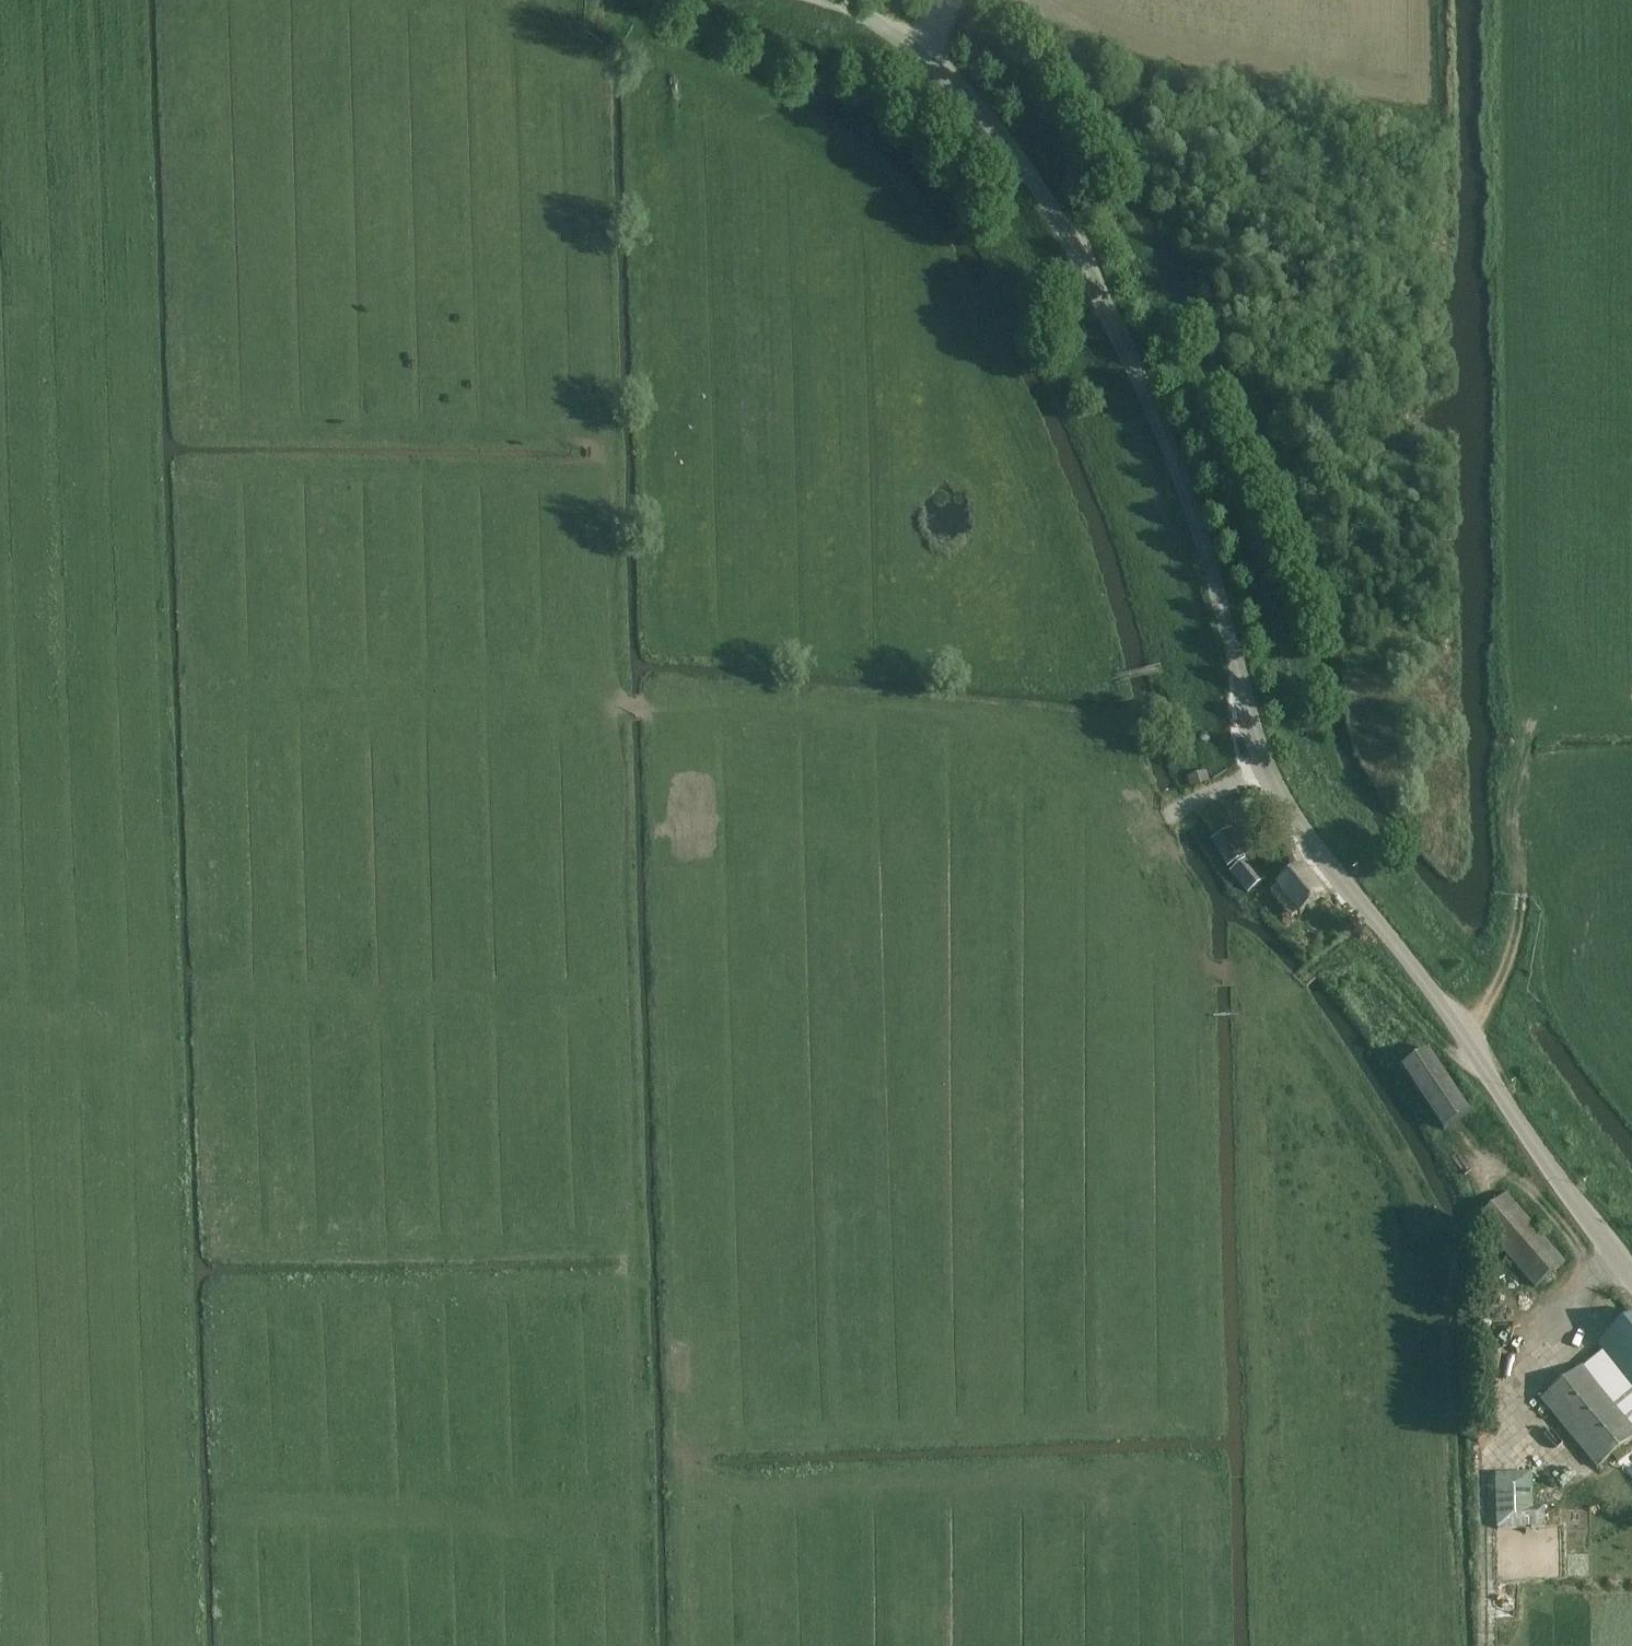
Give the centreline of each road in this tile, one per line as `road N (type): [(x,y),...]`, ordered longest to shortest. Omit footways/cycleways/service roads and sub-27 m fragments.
road 1 (unclassified): [(1631,1270),(1279,791),(1257,744),(1201,546),(1137,382),(1090,279),(1036,191),(979,106),(914,48),(841,0)]
road 2 (track): [(1466,1043),(1496,1003),(1525,927),(1523,792),(1535,729),(1631,728)]

